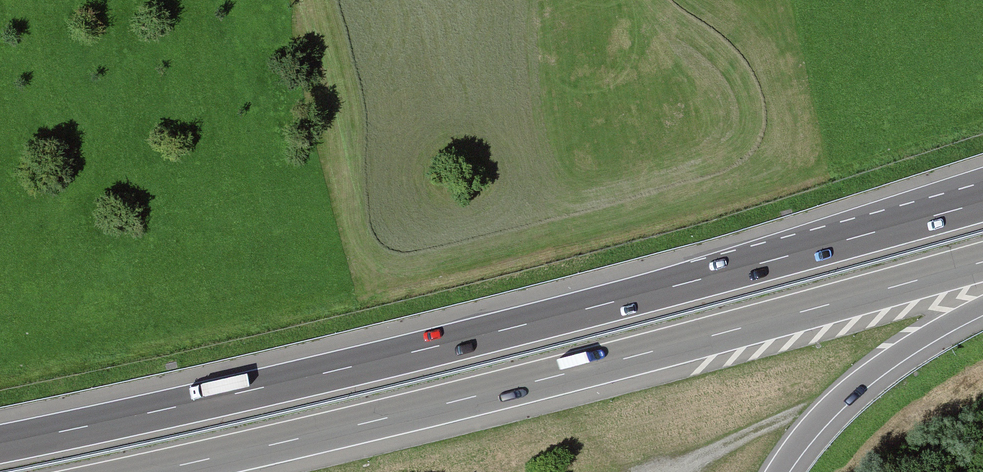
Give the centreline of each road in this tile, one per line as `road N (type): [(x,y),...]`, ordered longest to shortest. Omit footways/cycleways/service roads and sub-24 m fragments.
road 1 (motorway): [(982,202),(418,350),(0,444)]
road 2 (motorway): [(153,471),(611,363),(982,262)]
road 3 (motorway): [(783,471),(863,384),(982,307)]
road 4 (track): [(683,471),(863,384)]

